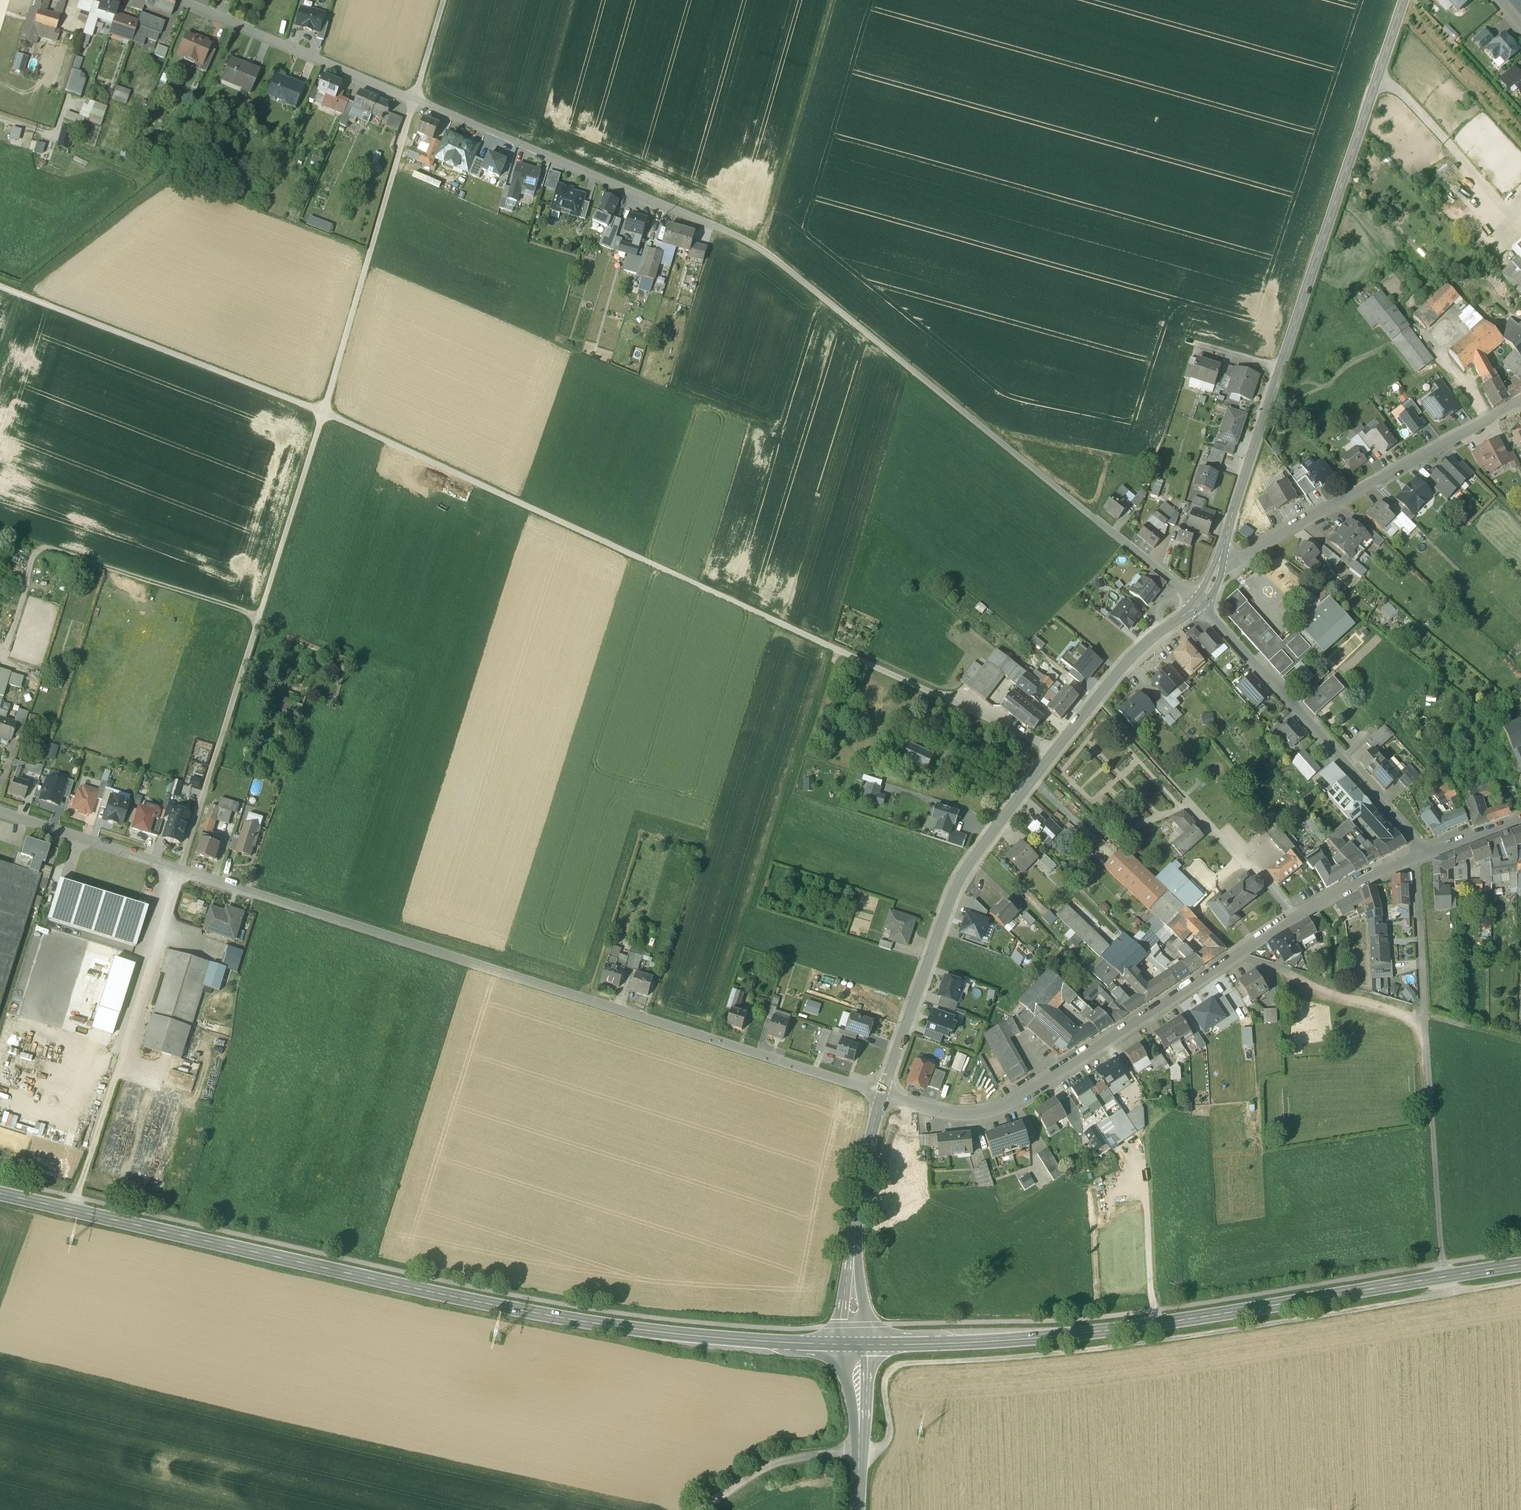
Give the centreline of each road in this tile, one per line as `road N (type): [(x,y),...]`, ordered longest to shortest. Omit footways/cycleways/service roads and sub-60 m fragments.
road 1 (unclassified): [(179,0),(758,248),(1202,603)]
road 2 (track): [(992,720),(323,414),(0,288)]
road 3 (unclassified): [(0,812),(883,1095)]
road 4 (track): [(444,0),(179,871)]
road 5 (track): [(703,1509),(757,1473),(835,1453),(879,1452),(889,1443),(886,1384),(902,1367),(1101,1348),(1520,1281)]
road 6 (secondary): [(855,1348),(654,1338),(0,1195)]
road 7 (secondary): [(1520,1265),(1037,1340),(855,1348)]
road 8 (residential): [(883,1095),(945,1114),(987,1114),(1297,914),(1410,859)]
road 9 (tertiary): [(1202,603),(1139,653),(1098,700),(956,885),(883,1095)]
road 10 (tertiary): [(1404,0),(1220,558)]
road 11 (track): [(1242,951),(1304,982),(1425,1019),(1444,1278)]
road 12 (track): [(711,1041),(836,650)]
road 13 (residential): [(1520,402),(1238,560),(1220,558)]
road 14 (residential): [(1202,603),(1423,853)]
road 15 (track): [(71,1212),(152,959)]
road 16 (track): [(758,248),(832,0)]
road 17 (tertiary): [(883,1095),(857,1220),(855,1348)]
road 18 (track): [(22,542),(258,618)]
road 19 (track): [(1377,76),(1403,91),(1520,217)]
road 20 (residential): [(1410,859),(1418,877),(1425,1019)]
road 21 (tertiary): [(855,1348),(859,1509)]

